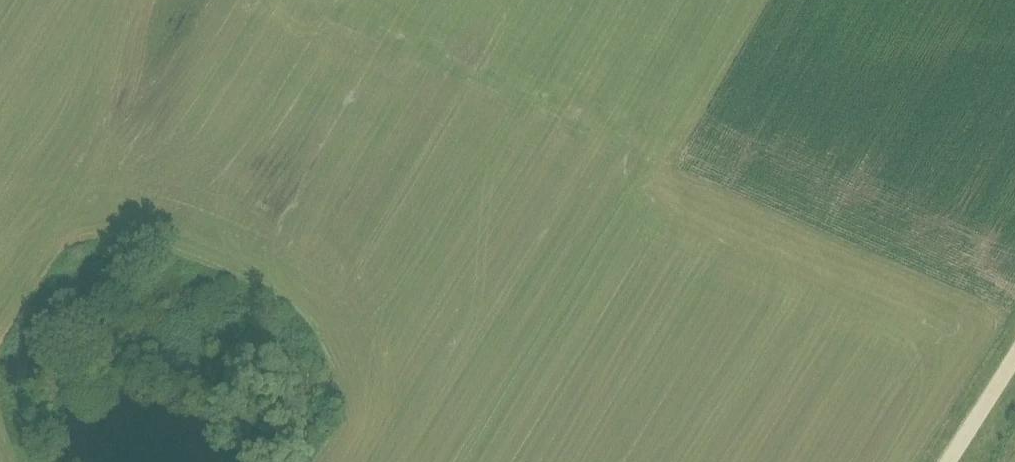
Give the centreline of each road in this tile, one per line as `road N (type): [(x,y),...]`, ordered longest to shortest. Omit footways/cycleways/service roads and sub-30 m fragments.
road 1 (track): [(1014,349),(944,461)]

